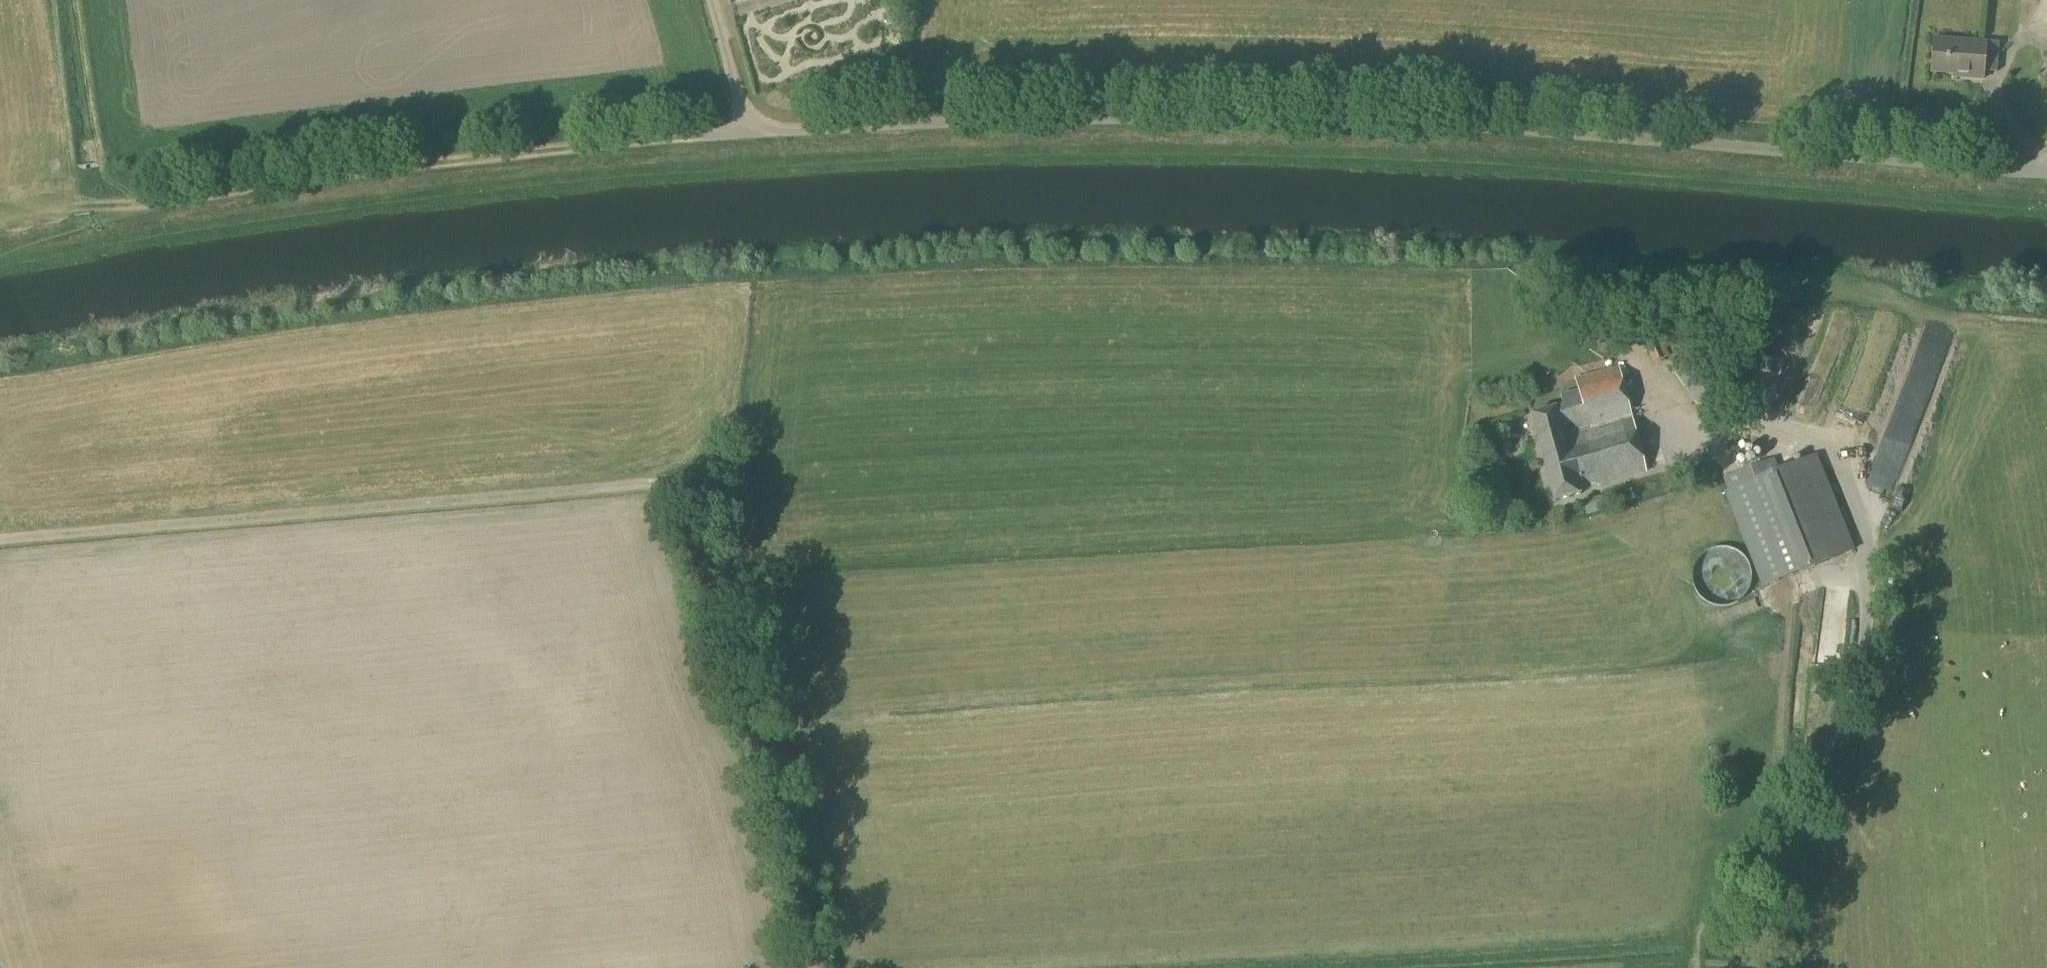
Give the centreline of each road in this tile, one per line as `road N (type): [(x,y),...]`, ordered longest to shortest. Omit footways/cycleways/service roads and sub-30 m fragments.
road 1 (unclassified): [(2046,174),(1532,130),(1034,121),(734,136),(297,190),(89,225)]

